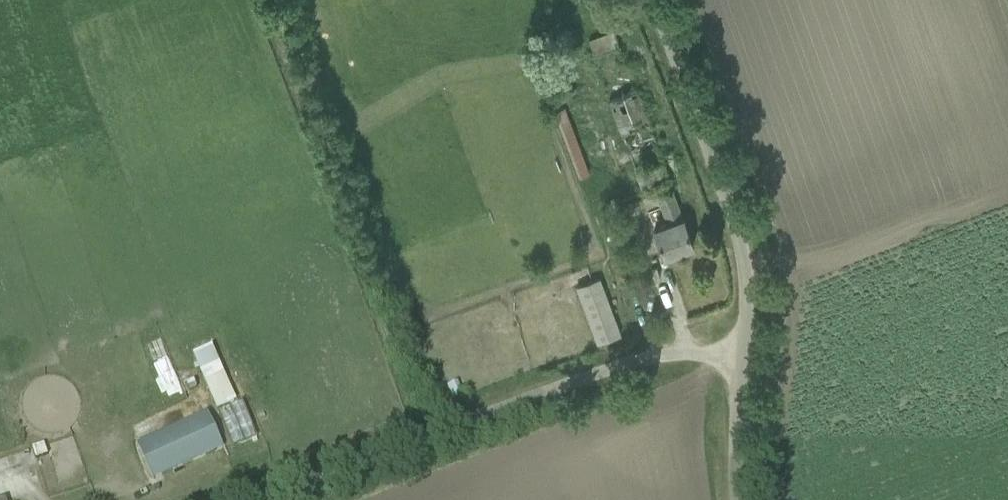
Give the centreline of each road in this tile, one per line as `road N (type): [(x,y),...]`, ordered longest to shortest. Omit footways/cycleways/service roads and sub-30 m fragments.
road 1 (unclassified): [(247,499),(497,406),(673,353),(744,342)]
road 2 (unclassified): [(744,342),(737,195),(662,0)]
road 3 (unclassified): [(748,499),(744,342)]

